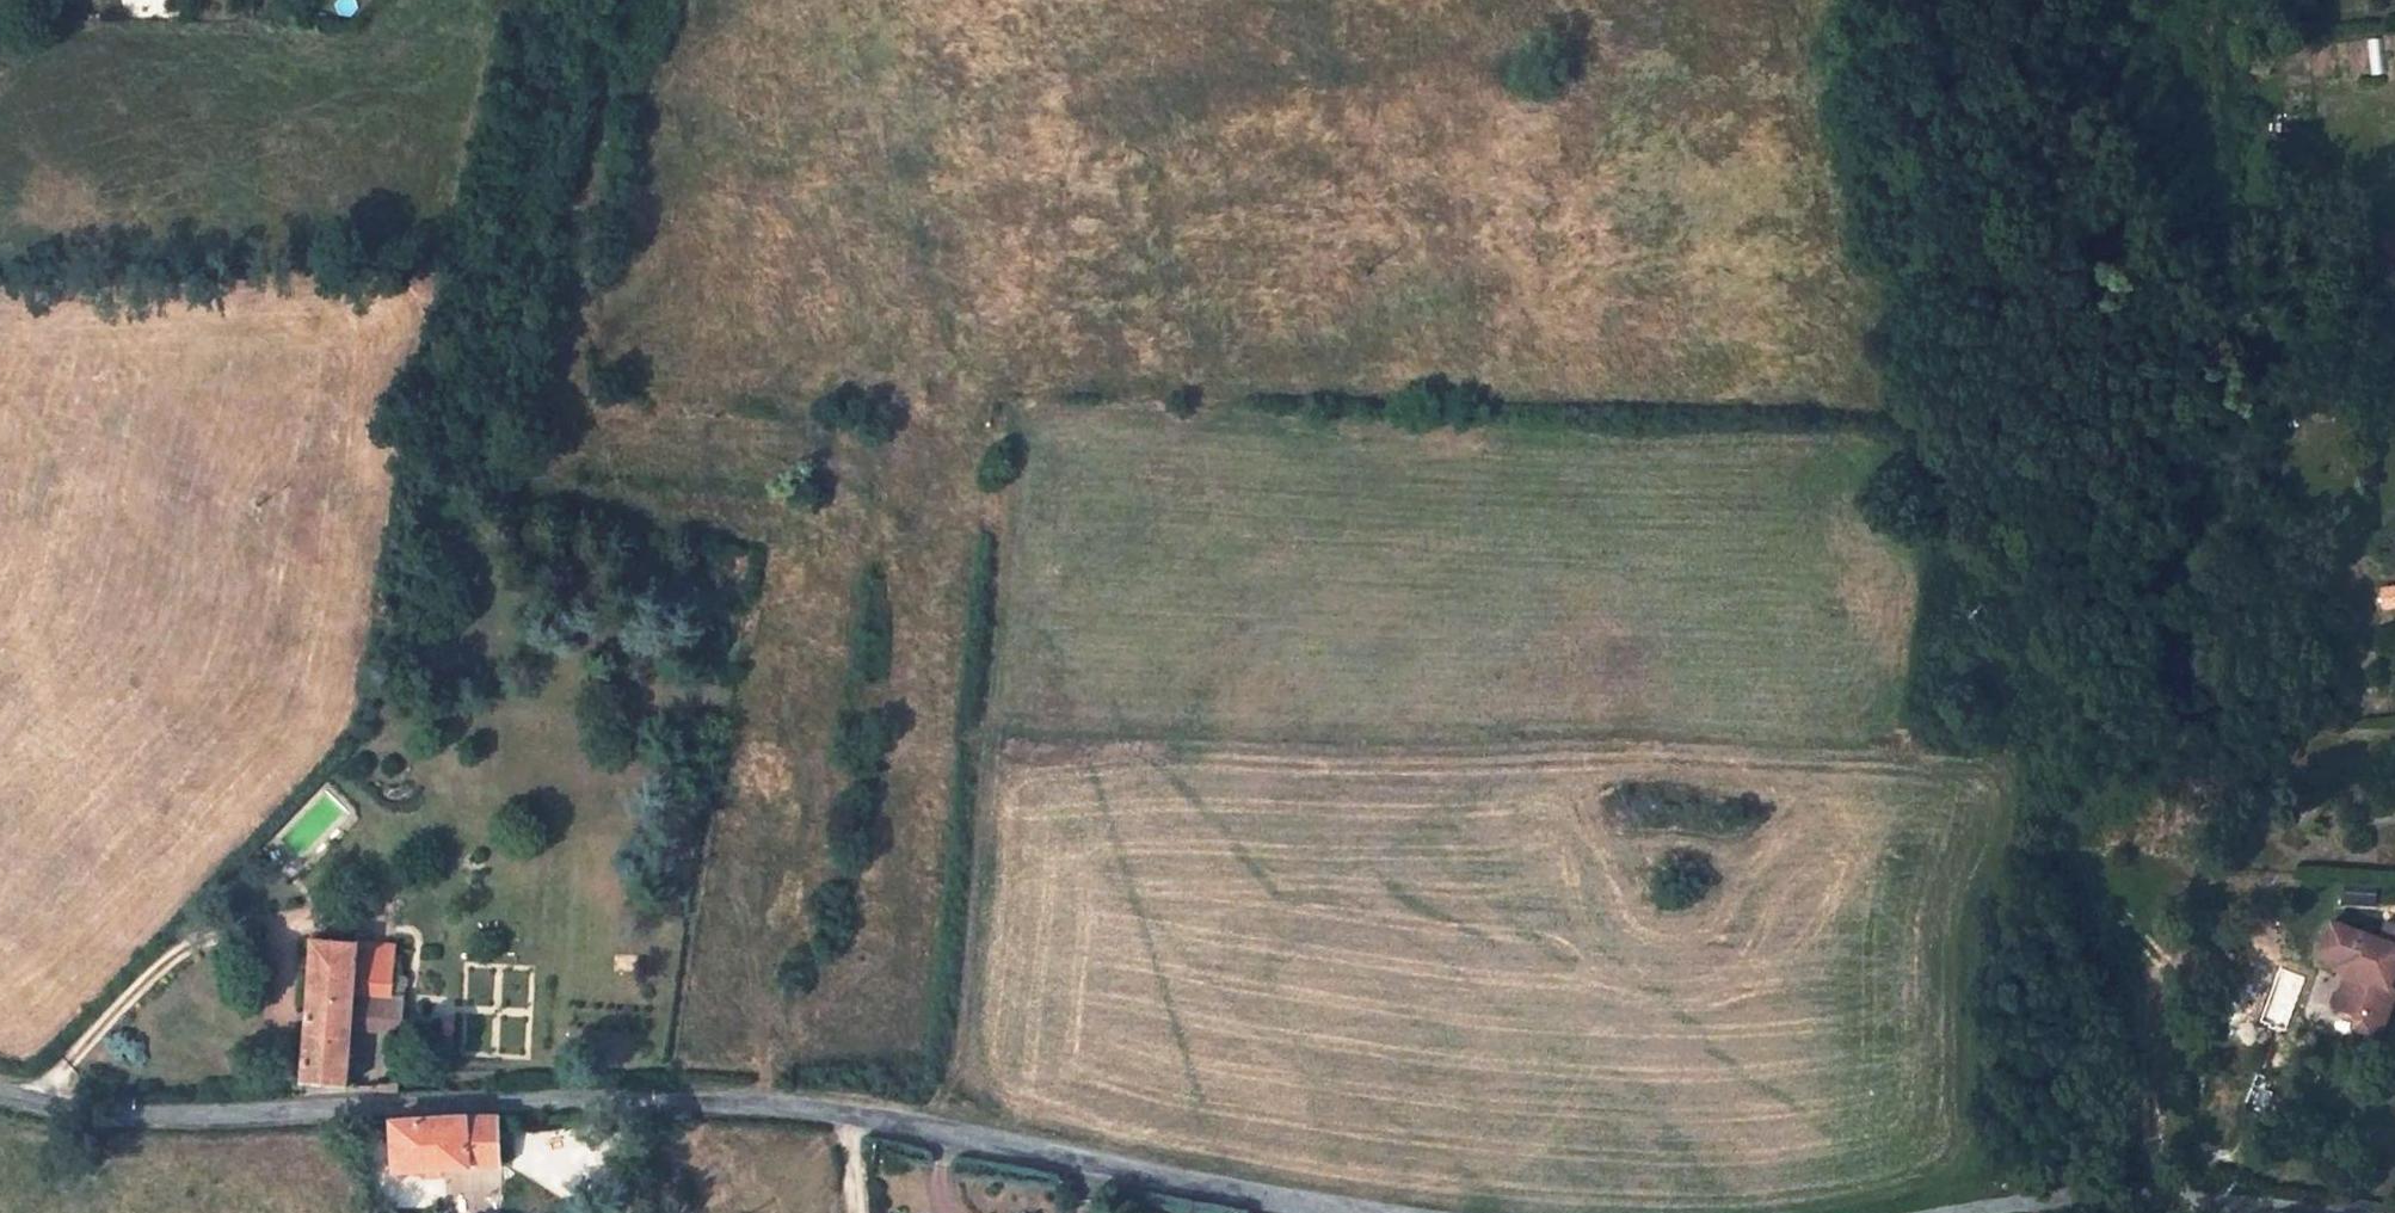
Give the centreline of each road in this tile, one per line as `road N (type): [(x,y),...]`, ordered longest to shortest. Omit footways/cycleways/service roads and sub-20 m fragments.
road 1 (unclassified): [(0,1091),(150,1112),(530,1098),(893,1115),(1392,1212)]
road 2 (unclassified): [(1964,1212),(2084,1199),(2285,1212)]

